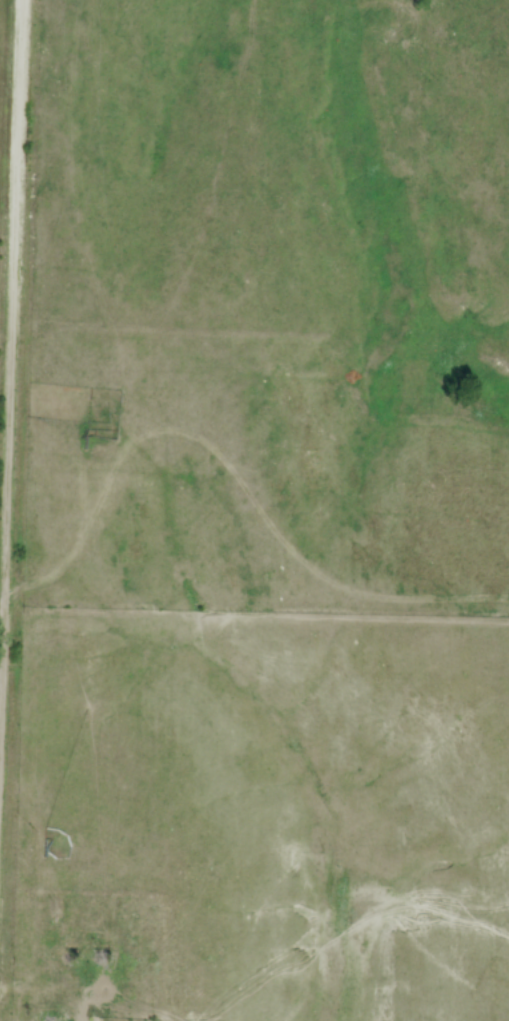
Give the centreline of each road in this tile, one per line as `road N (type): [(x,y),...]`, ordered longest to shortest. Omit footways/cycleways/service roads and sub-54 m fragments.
road 1 (residential): [(24,0),(0,778)]

